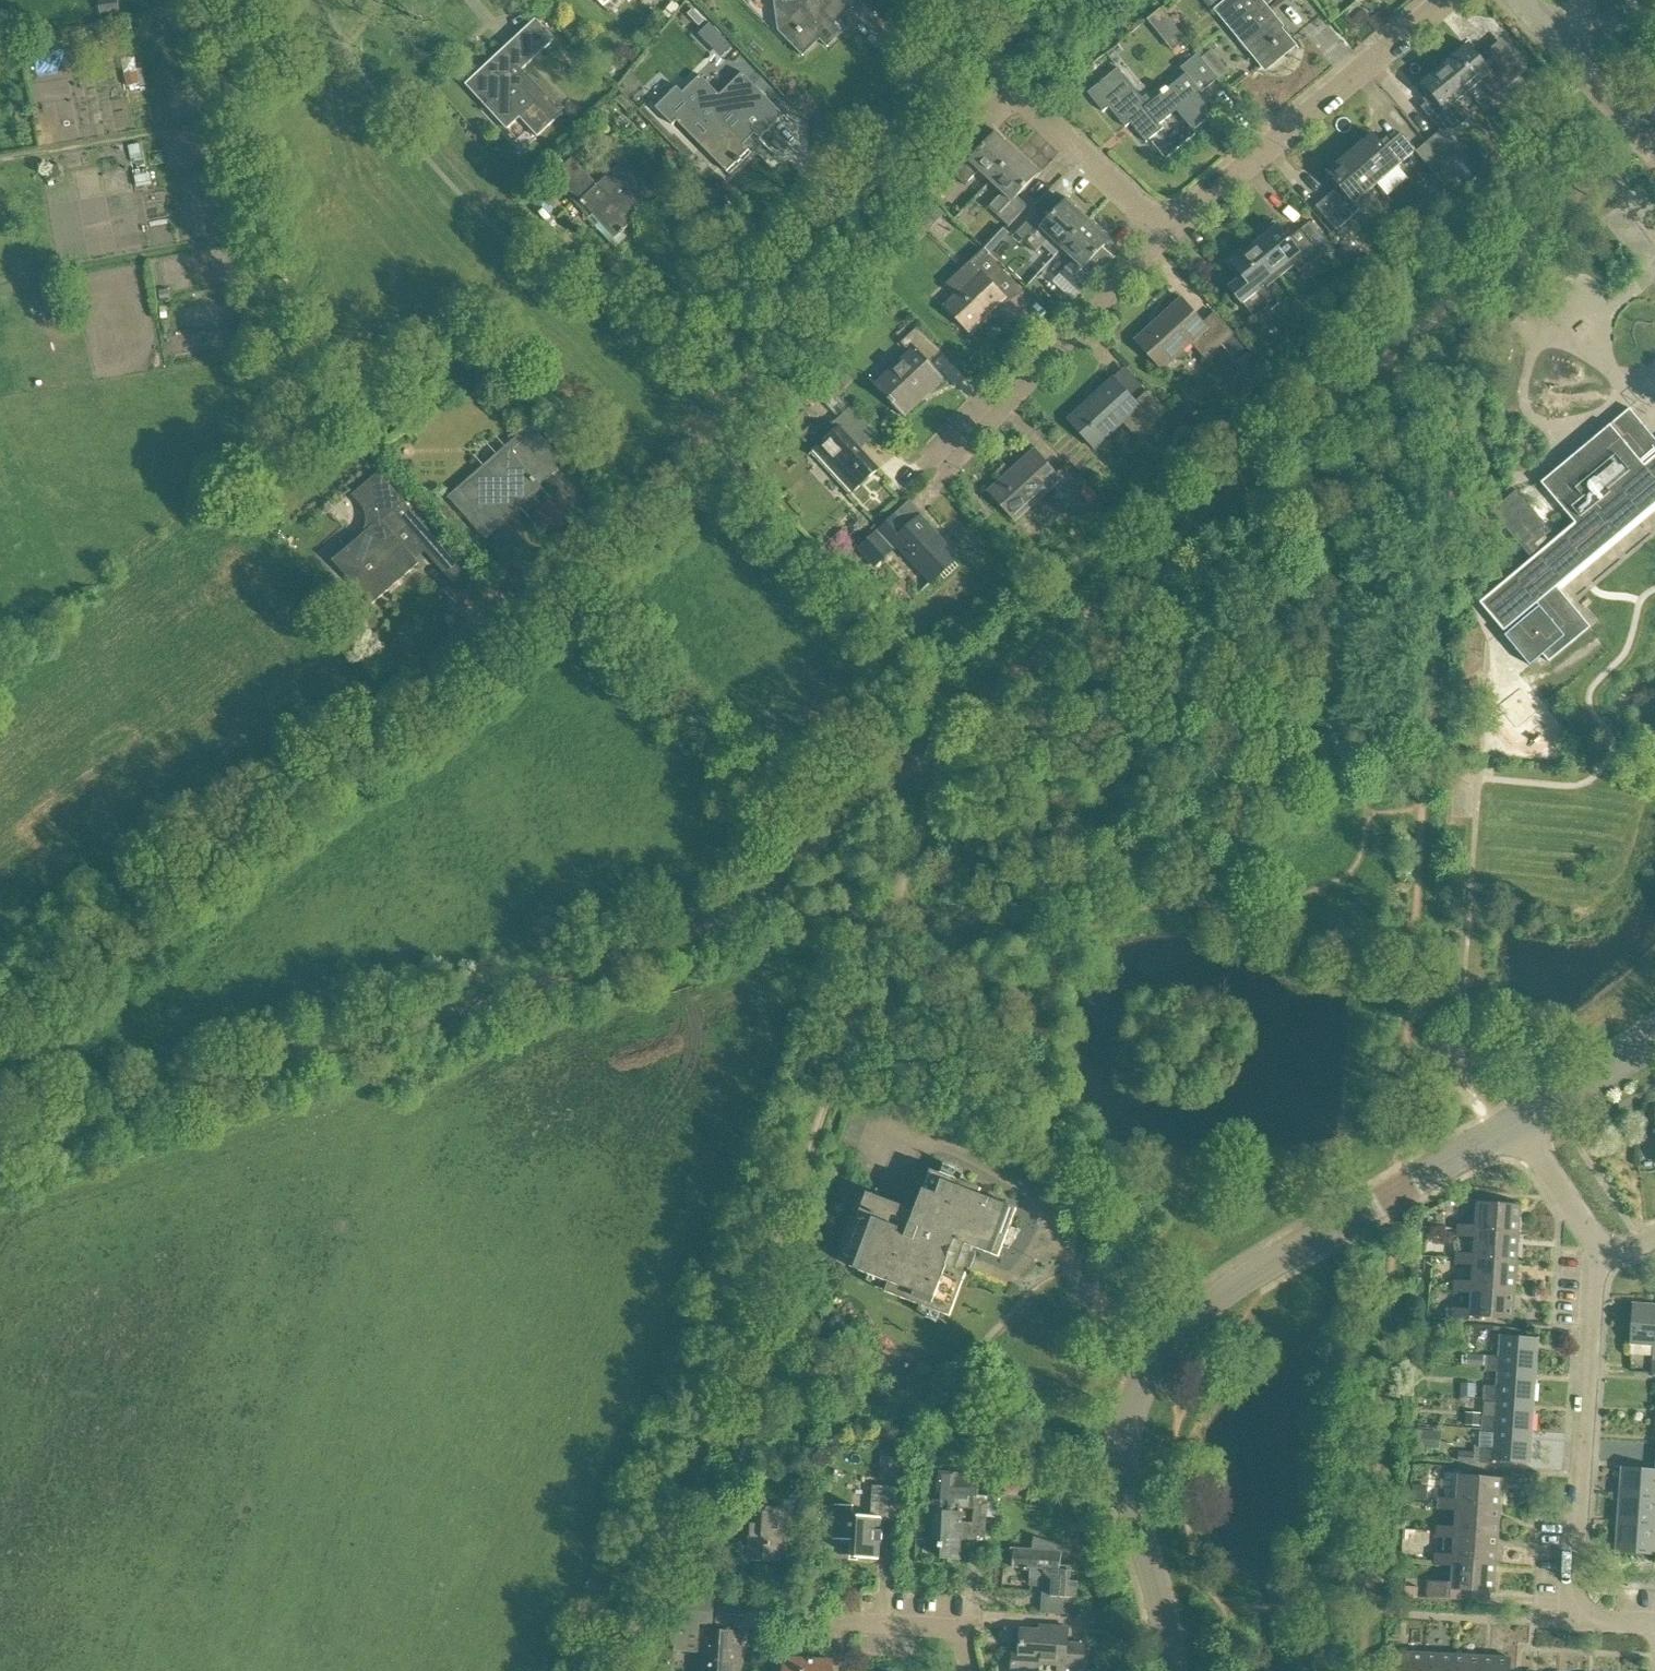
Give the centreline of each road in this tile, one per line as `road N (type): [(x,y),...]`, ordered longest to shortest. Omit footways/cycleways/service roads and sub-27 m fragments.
road 1 (track): [(620,1670),(897,907)]
road 2 (track): [(745,906),(633,954),(0,1150)]
road 3 (unclassified): [(1175,1670),(1133,1495),(1128,1436),(1139,1392),(1162,1350),(1249,1276),(1512,1125)]
road 4 (track): [(1300,431),(745,906)]
road 5 (unclassified): [(522,600),(734,406),(954,27)]
road 6 (residential): [(1646,133),(1300,431)]
road 7 (residential): [(1596,1253),(1572,1603),(1585,1619),(1654,1624)]
road 8 (residential): [(1163,239),(1446,0)]
road 9 (residential): [(948,465),(1163,239)]
road 10 (residential): [(1163,239),(954,27)]
road 11 (residential): [(967,1670),(956,1629),(778,1618)]
road 12 (track): [(897,907),(961,721)]
road 13 (unclassified): [(1512,1125),(1654,1039)]
road 14 (residential): [(1512,1125),(1585,1223),(1596,1253)]
road 15 (track): [(745,906),(897,907)]
road 16 (residential): [(1646,133),(1559,36)]

